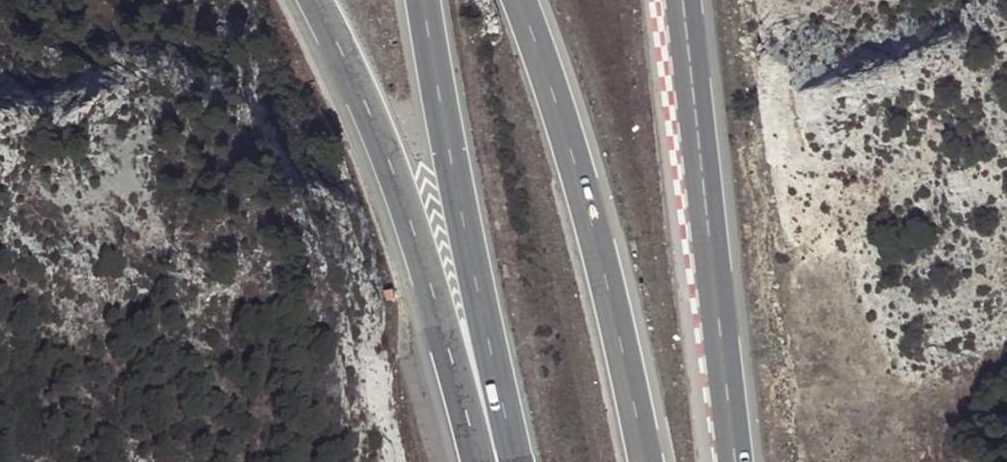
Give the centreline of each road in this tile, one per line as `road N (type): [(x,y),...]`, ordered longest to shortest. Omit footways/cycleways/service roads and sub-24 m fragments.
road 1 (motorway): [(320,0),(392,160),(479,461)]
road 2 (motorway): [(647,461),(581,187),(522,0)]
road 3 (motorway): [(423,0),(520,461)]
road 4 (motorway): [(736,461),(683,0)]

